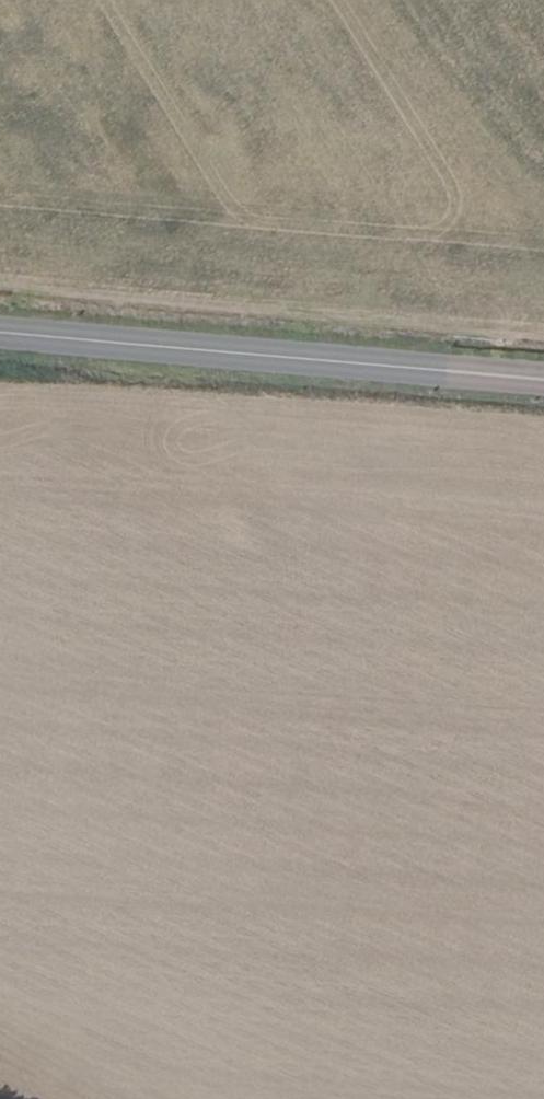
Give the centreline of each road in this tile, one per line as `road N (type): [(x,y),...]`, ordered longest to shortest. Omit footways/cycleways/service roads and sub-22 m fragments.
road 1 (tertiary): [(543,377),(0,330)]

